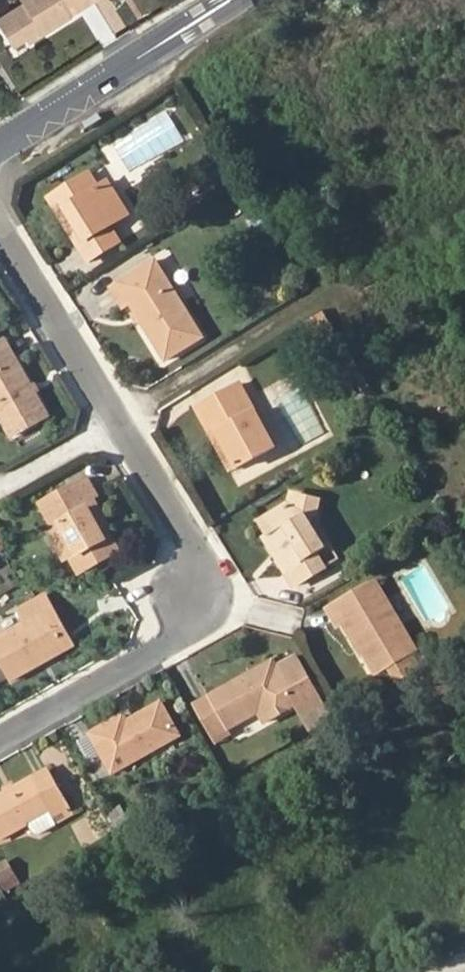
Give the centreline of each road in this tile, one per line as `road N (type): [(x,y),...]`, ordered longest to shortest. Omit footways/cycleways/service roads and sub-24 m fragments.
road 1 (residential): [(127,422),(210,555),(204,594),(173,645),(0,743)]
road 2 (residential): [(0,149),(238,0)]
road 3 (residential): [(0,218),(127,422)]
road 4 (residential): [(127,422),(0,486)]

